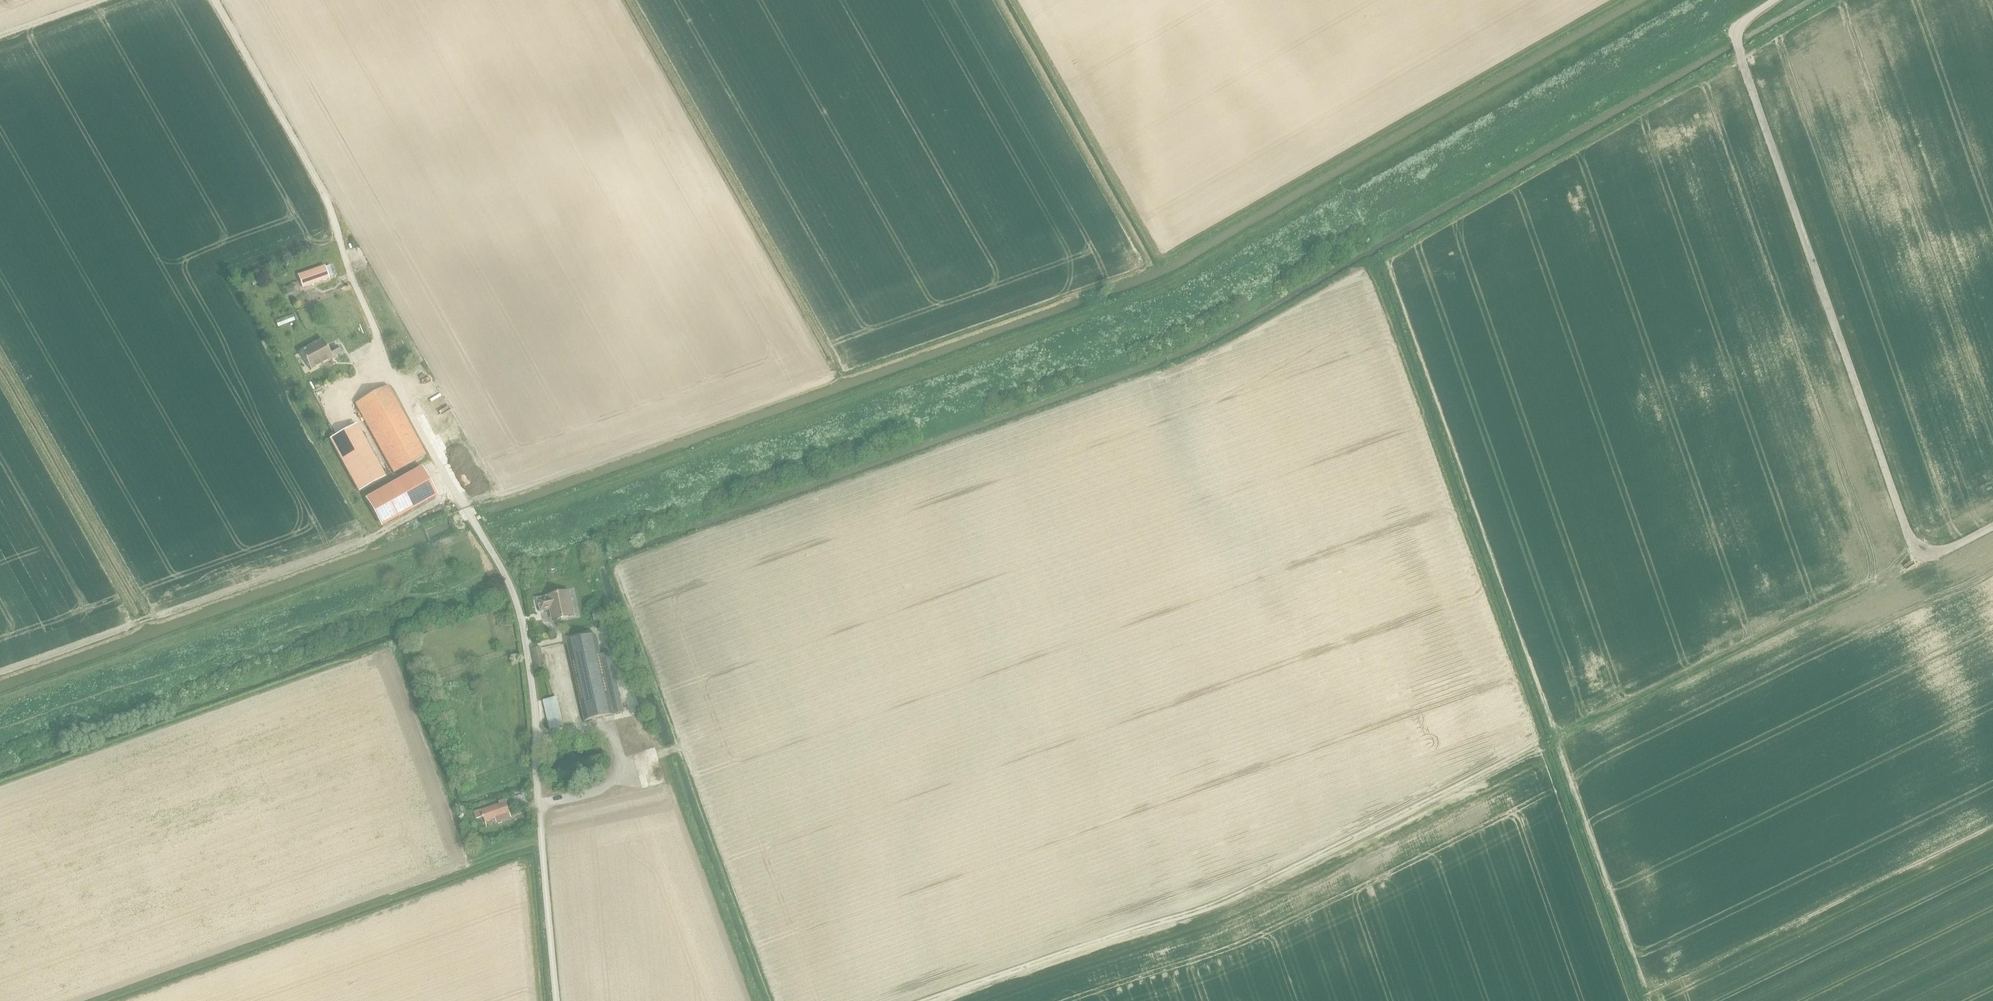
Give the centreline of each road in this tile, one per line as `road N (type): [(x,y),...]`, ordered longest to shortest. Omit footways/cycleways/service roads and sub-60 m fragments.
road 1 (track): [(1671,0),(1179,284),(0,704)]
road 2 (track): [(1992,523),(1918,558),(1738,37)]
road 3 (unclassified): [(560,1000),(538,700),(517,599),(480,535)]
road 4 (track): [(335,220),(215,0)]

